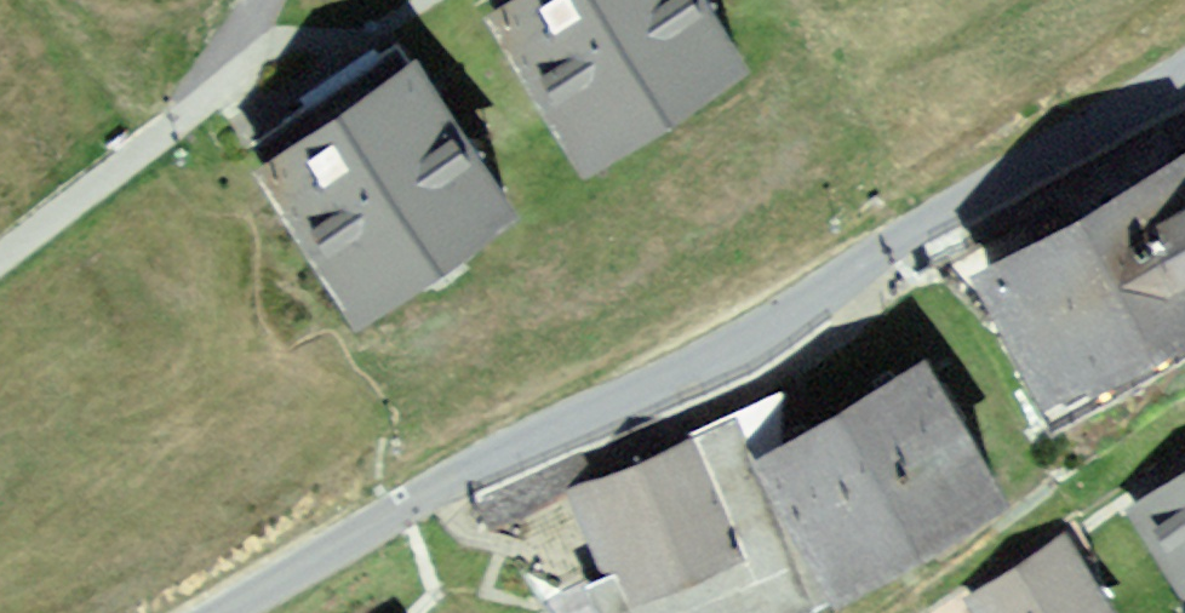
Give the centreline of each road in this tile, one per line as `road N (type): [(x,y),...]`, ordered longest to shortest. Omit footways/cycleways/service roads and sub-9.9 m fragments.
road 1 (residential): [(214,612),(440,486),(752,344),(862,260),(1184,74)]
road 2 (residential): [(0,255),(207,99),(261,0)]

